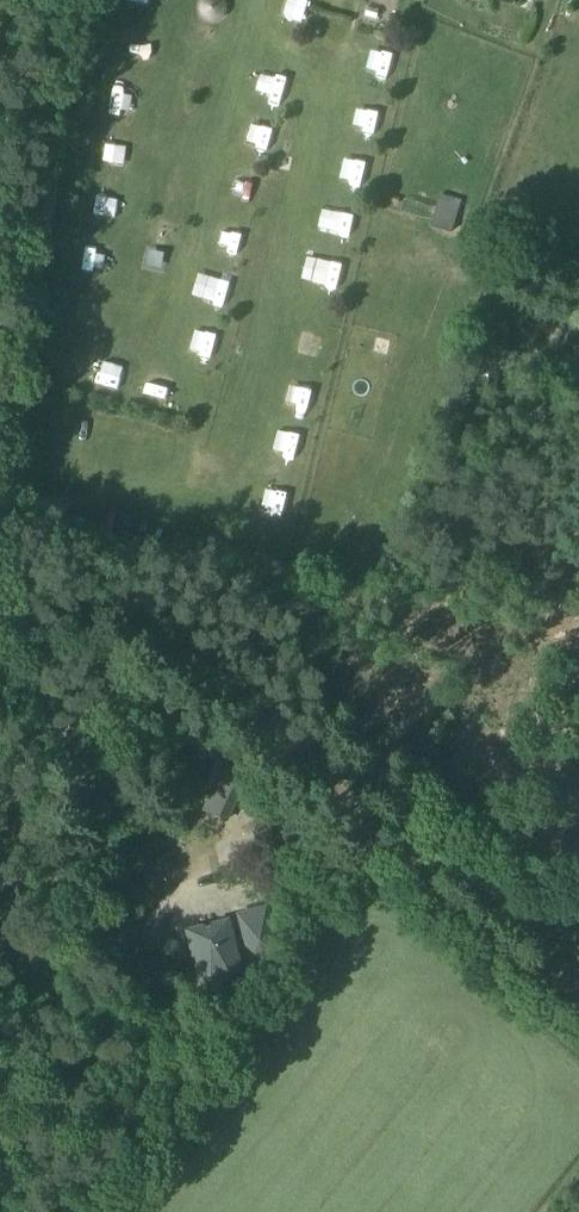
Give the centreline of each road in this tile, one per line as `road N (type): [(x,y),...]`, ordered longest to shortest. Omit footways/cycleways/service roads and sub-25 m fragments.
road 1 (track): [(1,496),(55,530),(131,553),(285,580),(285,605),(32,1211)]
road 2 (track): [(578,626),(285,580),(309,614),(377,846),(418,896),(578,1049)]
road 3 (track): [(78,0),(0,502)]

